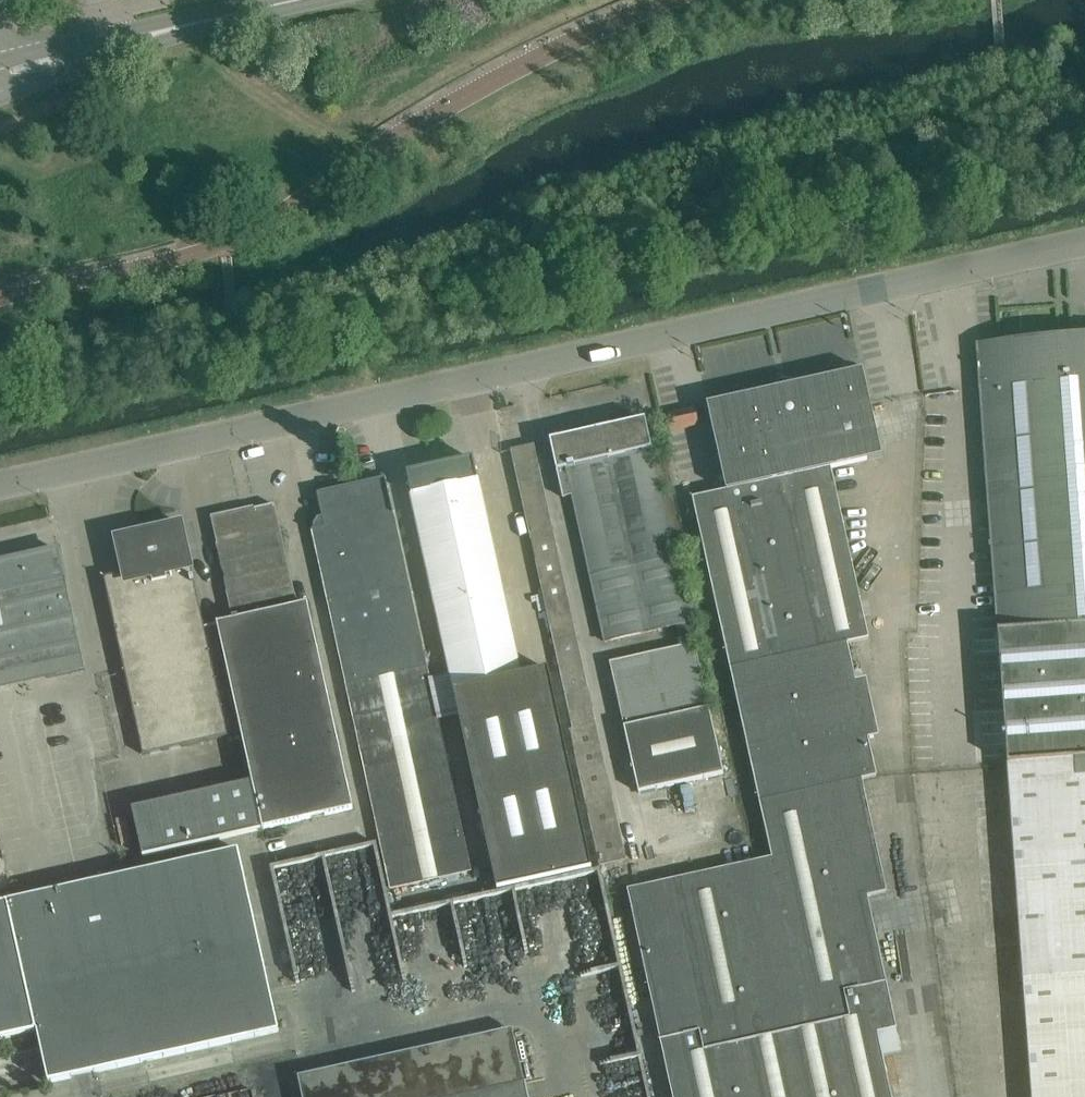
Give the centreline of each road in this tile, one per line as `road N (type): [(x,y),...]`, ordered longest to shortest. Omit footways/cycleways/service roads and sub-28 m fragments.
road 1 (unclassified): [(0,484),(1084,242)]

